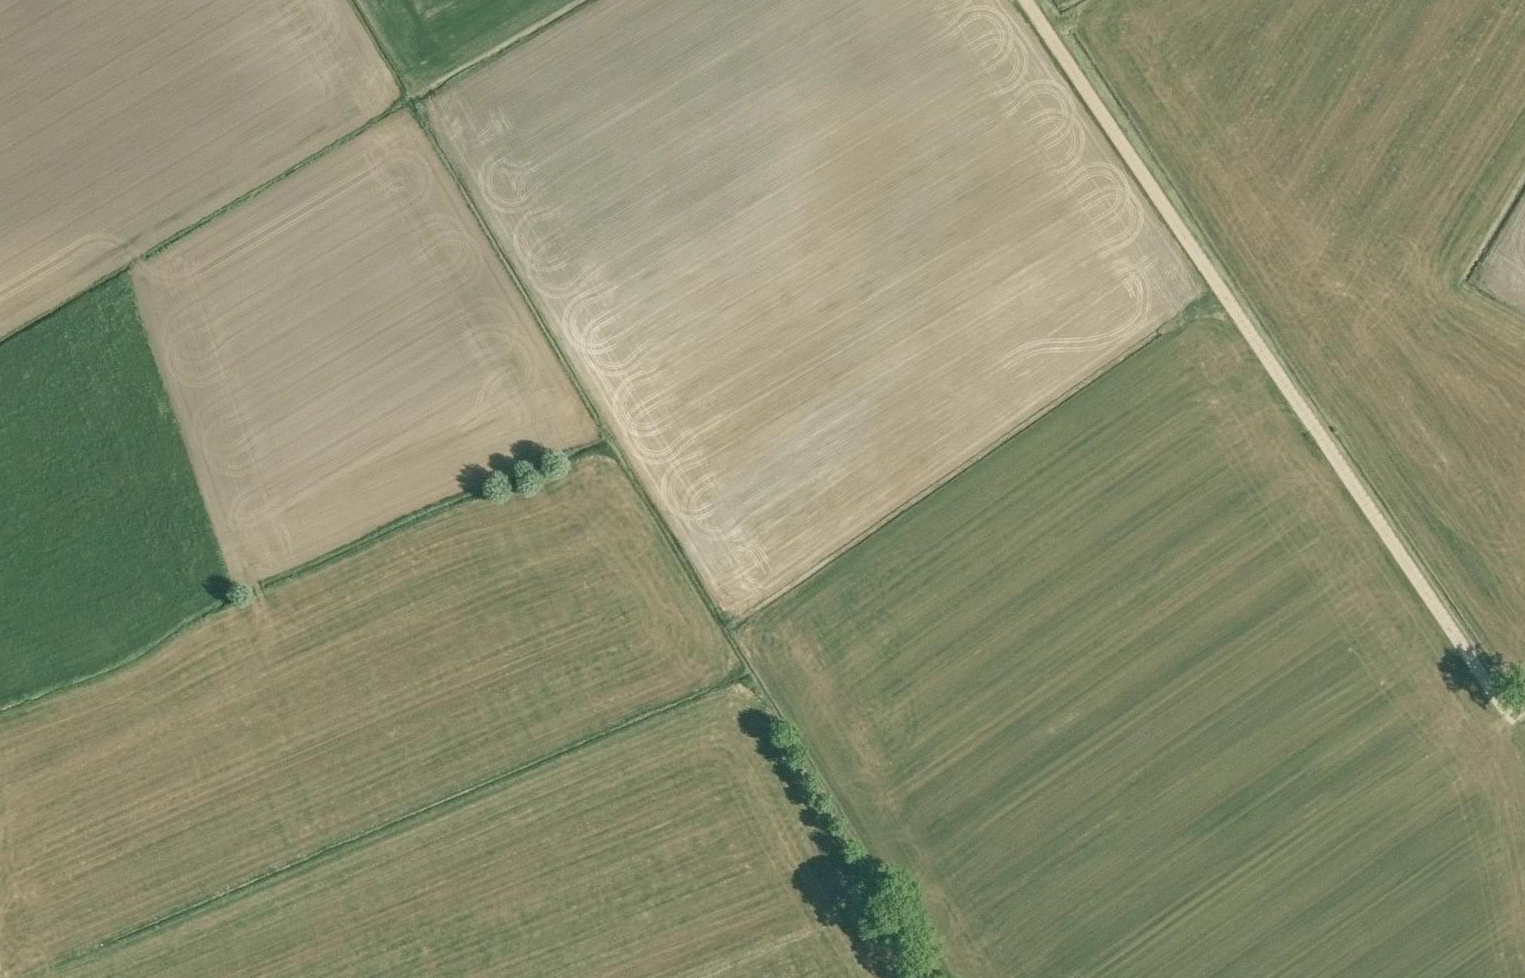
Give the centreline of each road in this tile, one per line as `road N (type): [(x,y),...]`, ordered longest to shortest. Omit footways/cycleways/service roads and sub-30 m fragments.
road 1 (track): [(1524,700),(1511,712),(1027,0)]

